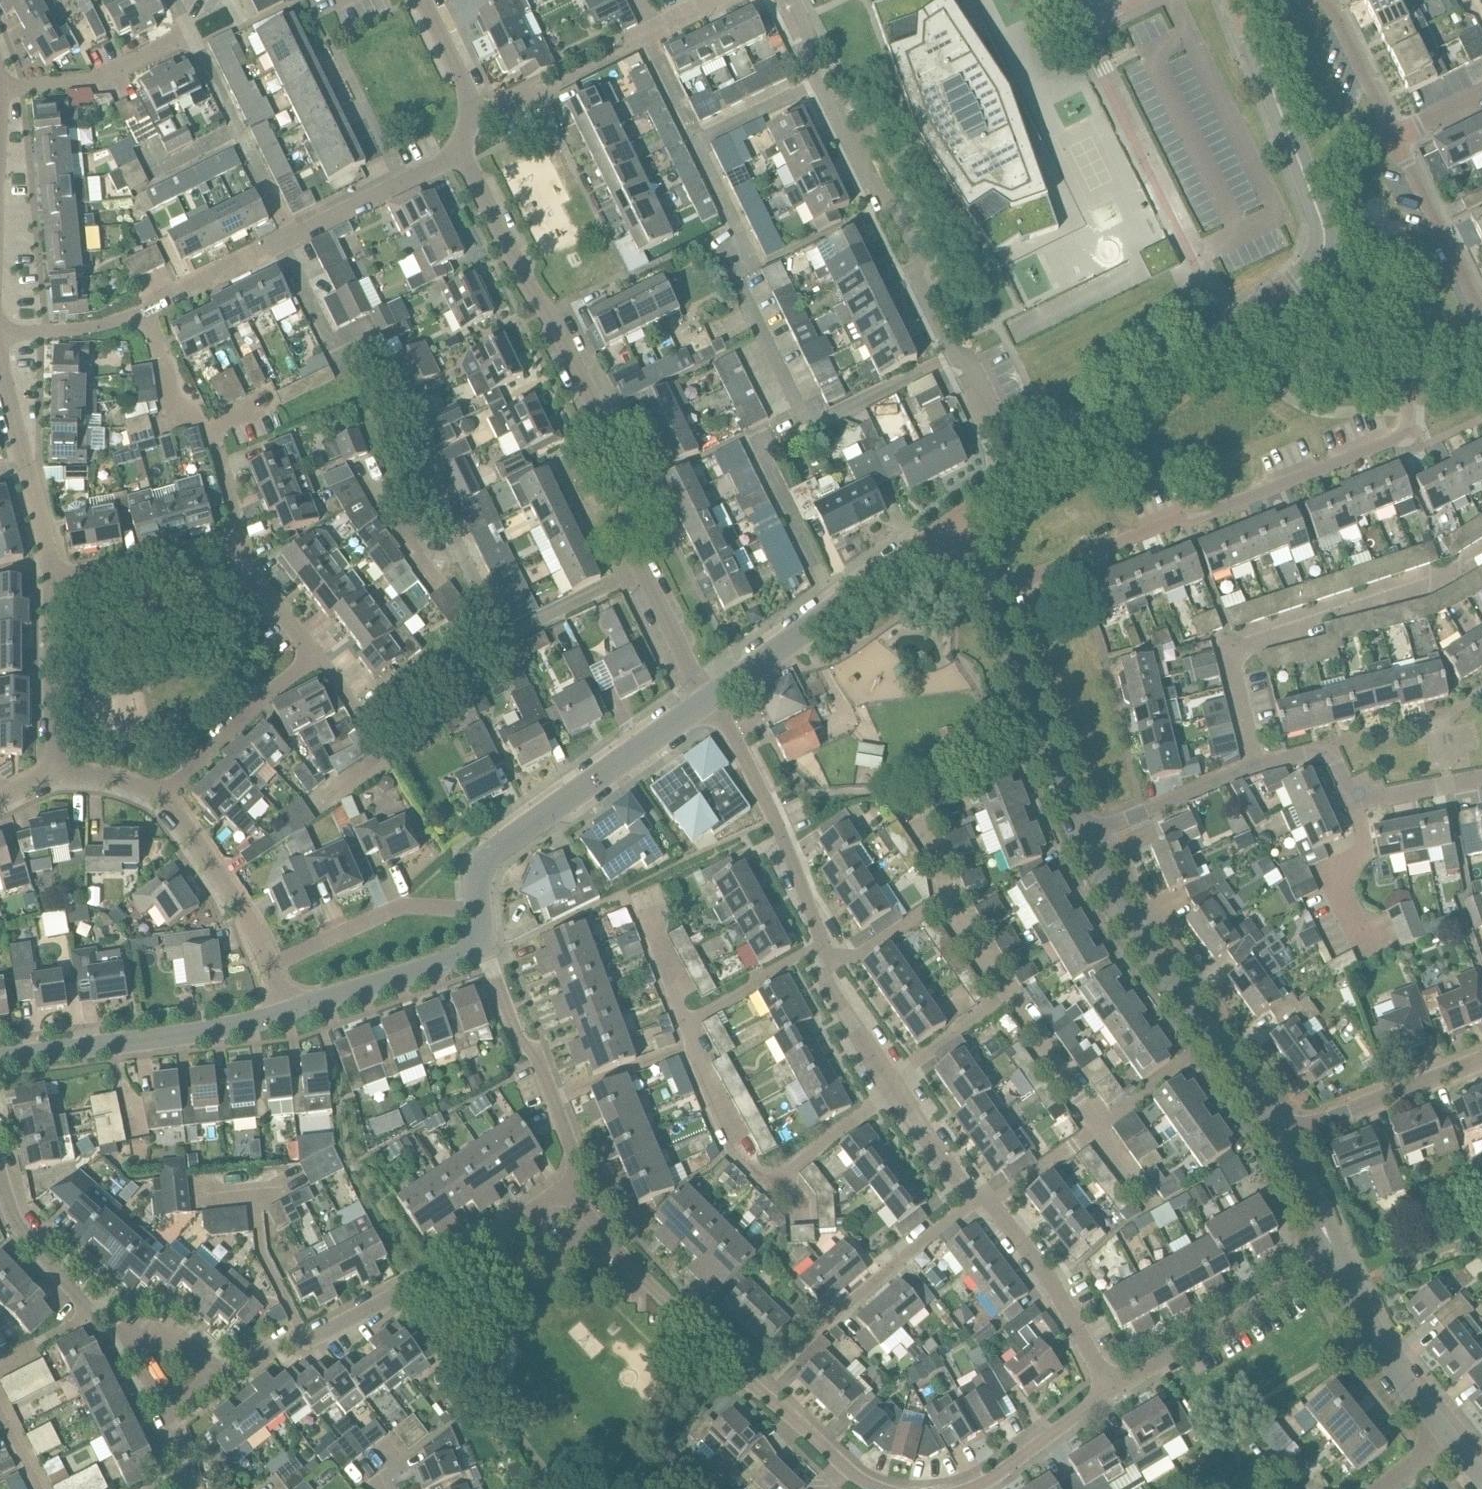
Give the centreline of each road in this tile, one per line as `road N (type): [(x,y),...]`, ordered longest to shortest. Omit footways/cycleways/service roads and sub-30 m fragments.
road 1 (residential): [(702,703),(586,452),(584,382),(466,151)]
road 2 (residential): [(980,1197),(891,1086),(831,971),(716,690)]
road 3 (residential): [(0,335),(104,326),(151,310),(444,169),(466,151)]
road 4 (residential): [(988,591),(1396,439),(1409,421),(1409,381)]
road 5 (residential): [(884,1488),(853,1472),(596,1215),(579,1175)]
road 6 (unclassified): [(1089,839),(1254,762),(1330,749),(1351,796),(1481,779)]
road 7 (residential): [(803,0),(823,35),(826,84),(873,195),(903,200),(914,213),(945,286),(931,312),(959,364)]
road 8 (residential): [(209,1368),(305,1335),(416,1282),(579,1175)]
road 9 (residential): [(1281,1135),(1125,911),(1089,839)]
road 10 (residential): [(164,802),(263,699),(321,655),(243,543)]
road 11 (residential): [(1272,301),(1317,266),(1326,244),(1243,21)]
road 12 (residential): [(484,901),(485,862),(496,843),(702,703)]
road 13 (residential): [(1026,475),(1272,301)]
road 14 (residential): [(0,1063),(291,1017)]
road 15 (residential): [(716,690),(956,529)]
road 16 (residential): [(1340,1252),(1117,1401)]
road 17 (residential): [(1089,839),(988,591)]
road 18 (residential): [(579,1175),(540,1050),(522,1037),(488,945)]
road 19 (residential): [(1117,1401),(1061,1296),(980,1197)]
road 20 (residential): [(275,971),(390,913),(484,901)]
road 21 (residential): [(1281,1135),(1481,1055)]
road 22 (residential): [(50,775),(57,562)]
road 23 (residential): [(1446,1434),(1370,1316),(1340,1252)]
road 24 (residential): [(291,1017),(488,945)]
road 25 (residential): [(0,89),(113,85),(195,45)]
road 26 (residential): [(164,802),(191,833),(275,971)]
road 27 (residential): [(123,1327),(16,1218),(0,1176)]
road 28 (residential): [(836,1317),(980,1197)]
road 29 (residential): [(1481,298),(1394,132)]
road 30 (residential): [(57,562),(243,543)]
road 31 (residential): [(1409,381),(1327,378),(1299,350),(1272,301)]
road 32 (residential): [(1117,1401),(971,1488)]
road 33 (residential): [(466,151),(468,94),(422,0)]
road 34 (residential): [(1394,132),(1330,0)]
road 35 (residential): [(1026,475),(981,369),(959,364)]
road 36 (residential): [(1340,1252),(1281,1135)]
road 37 (residential): [(50,775),(81,766),(125,775),(164,802)]
road 38 (residential): [(243,543),(216,423)]
road 39 (residential): [(29,461),(0,344)]

